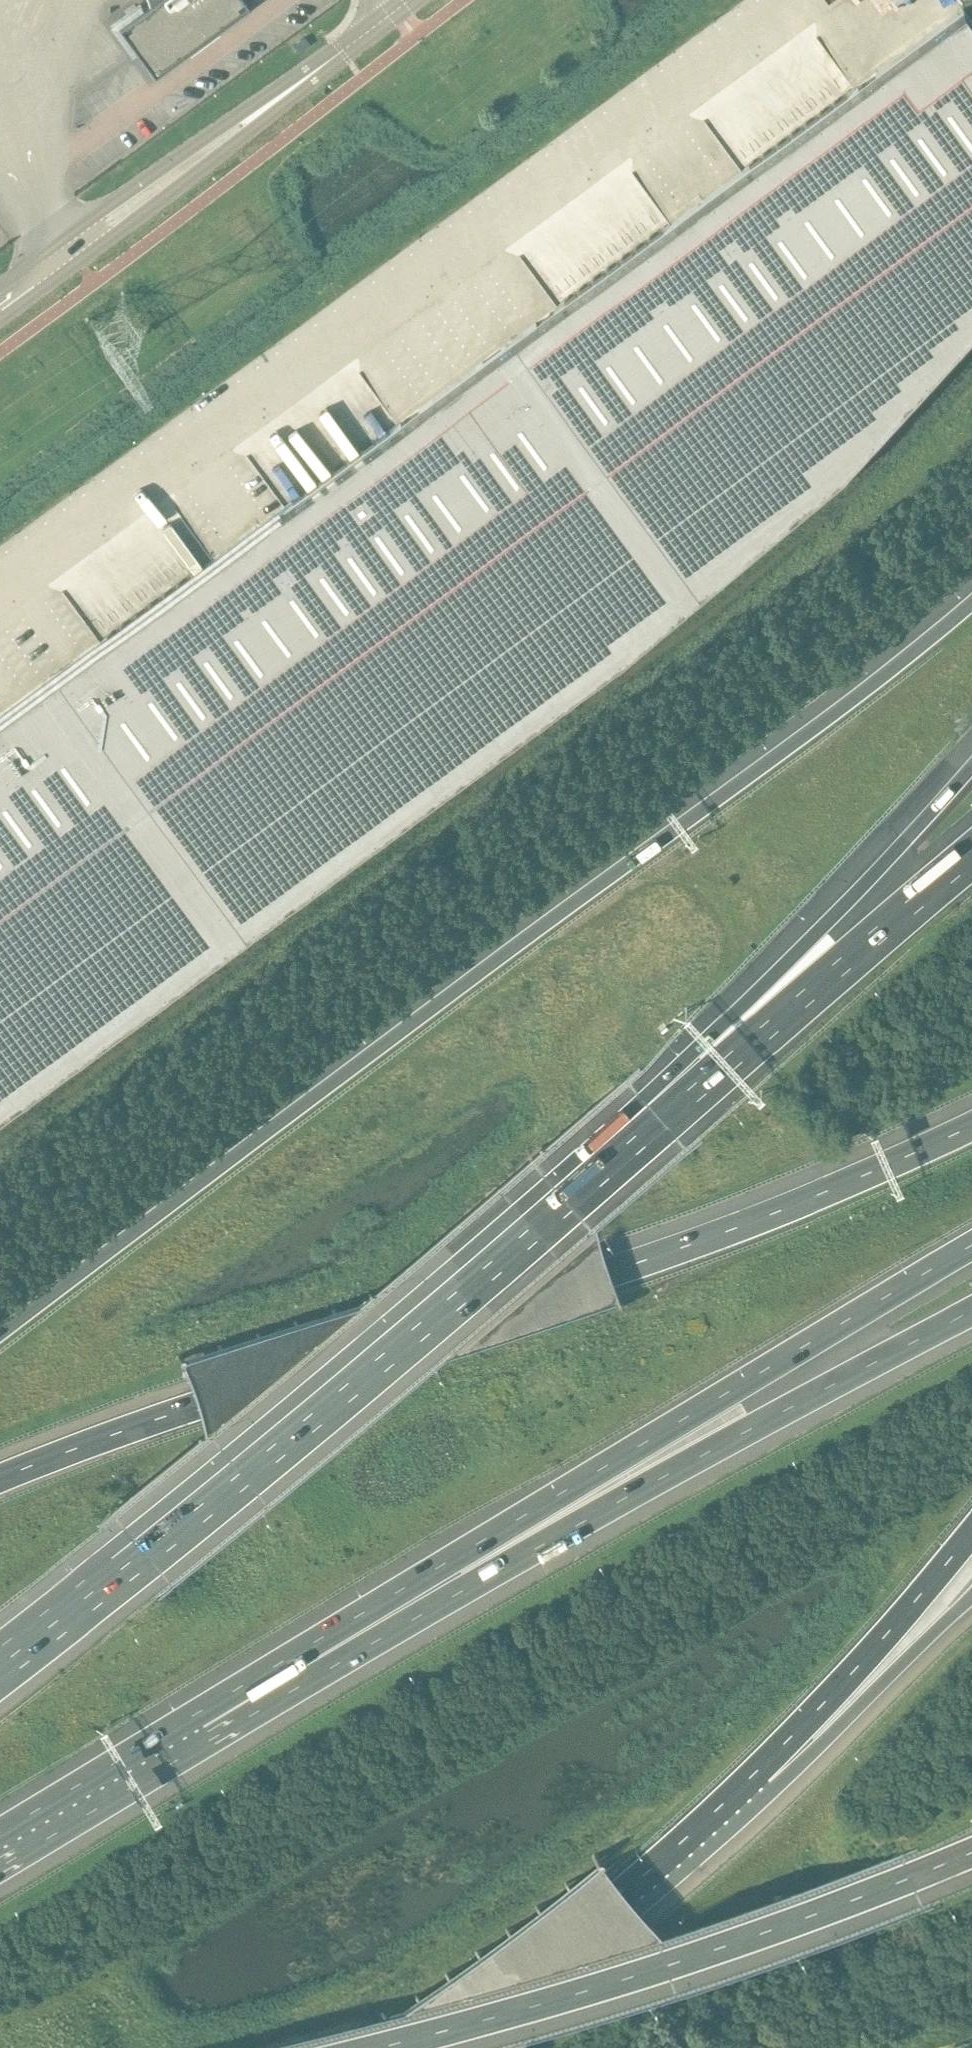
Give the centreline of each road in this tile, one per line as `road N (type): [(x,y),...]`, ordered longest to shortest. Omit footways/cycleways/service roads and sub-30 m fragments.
road 1 (motorway): [(971,602),(824,723),(0,1335)]
road 2 (motorway): [(971,1126),(778,1213),(153,1421),(0,1480)]
road 3 (motorway): [(204,1727),(427,1573),(971,1244)]
road 4 (motorway): [(204,1727),(971,1311)]
road 5 (motorway): [(669,1109),(0,1661)]
road 6 (motorway): [(367,2047),(662,1961),(971,1841)]
road 7 (tertiary): [(0,300),(398,8)]
road 8 (motorway): [(629,1887),(818,1712),(971,1533)]
road 9 (motorway): [(971,769),(669,1109)]
road 10 (motorway): [(629,1887),(808,1757),(971,1597)]
road 11 (motorway): [(971,850),(669,1109)]
road 12 (motorway): [(407,2047),(622,1893)]
road 13 (motorway): [(0,1850),(204,1727)]

